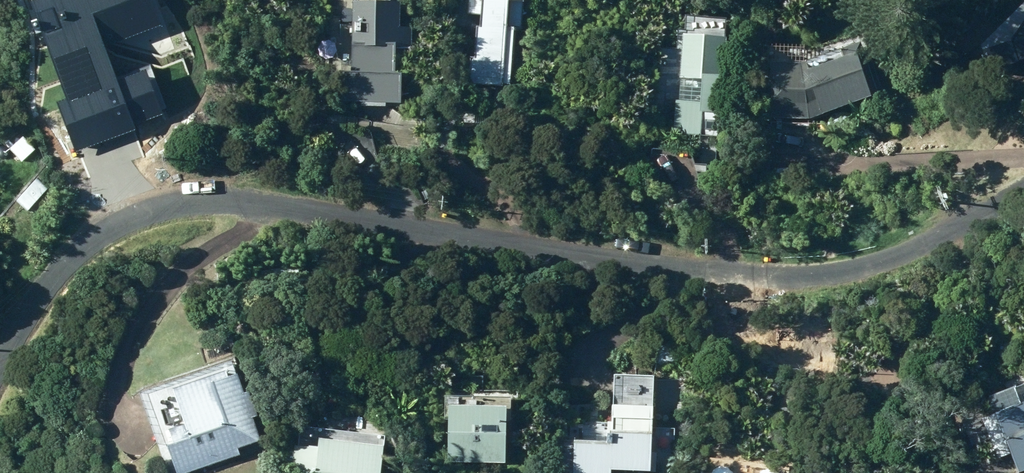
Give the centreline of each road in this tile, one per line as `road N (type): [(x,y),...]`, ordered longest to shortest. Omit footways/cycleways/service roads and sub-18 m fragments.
road 1 (residential): [(1023,188),(870,266),(791,278),(230,203),(158,207),(130,214),(74,252),(33,303),(0,369)]

